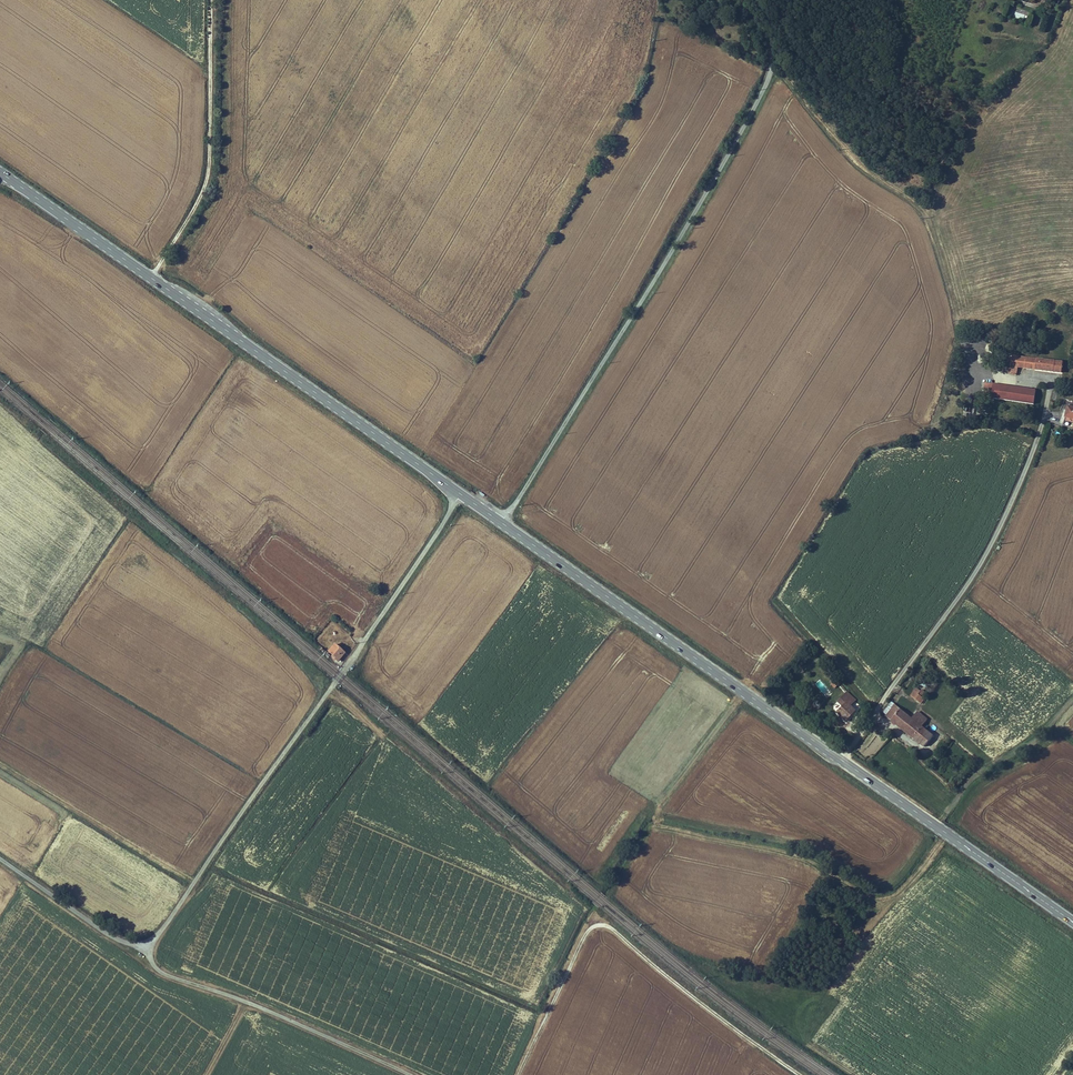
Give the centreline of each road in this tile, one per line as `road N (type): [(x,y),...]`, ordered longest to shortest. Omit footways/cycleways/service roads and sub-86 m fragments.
road 1 (unclassified): [(461,495),(154,939),(119,940),(0,859)]
road 2 (unclassified): [(759,0),(769,77),(502,523)]
road 3 (track): [(801,1074),(598,924),(517,1074)]
road 4 (unclassified): [(1044,404),(987,553),(838,756)]
road 5 (primary): [(502,523),(838,756)]
road 6 (track): [(771,61),(857,164),(921,209),(979,369)]
road 7 (primary): [(151,275),(461,495)]
road 8 (unclassified): [(151,275),(208,175),(213,0)]
road 9 (primary): [(838,756),(1072,921)]
road 10 (primary): [(0,171),(151,275)]

